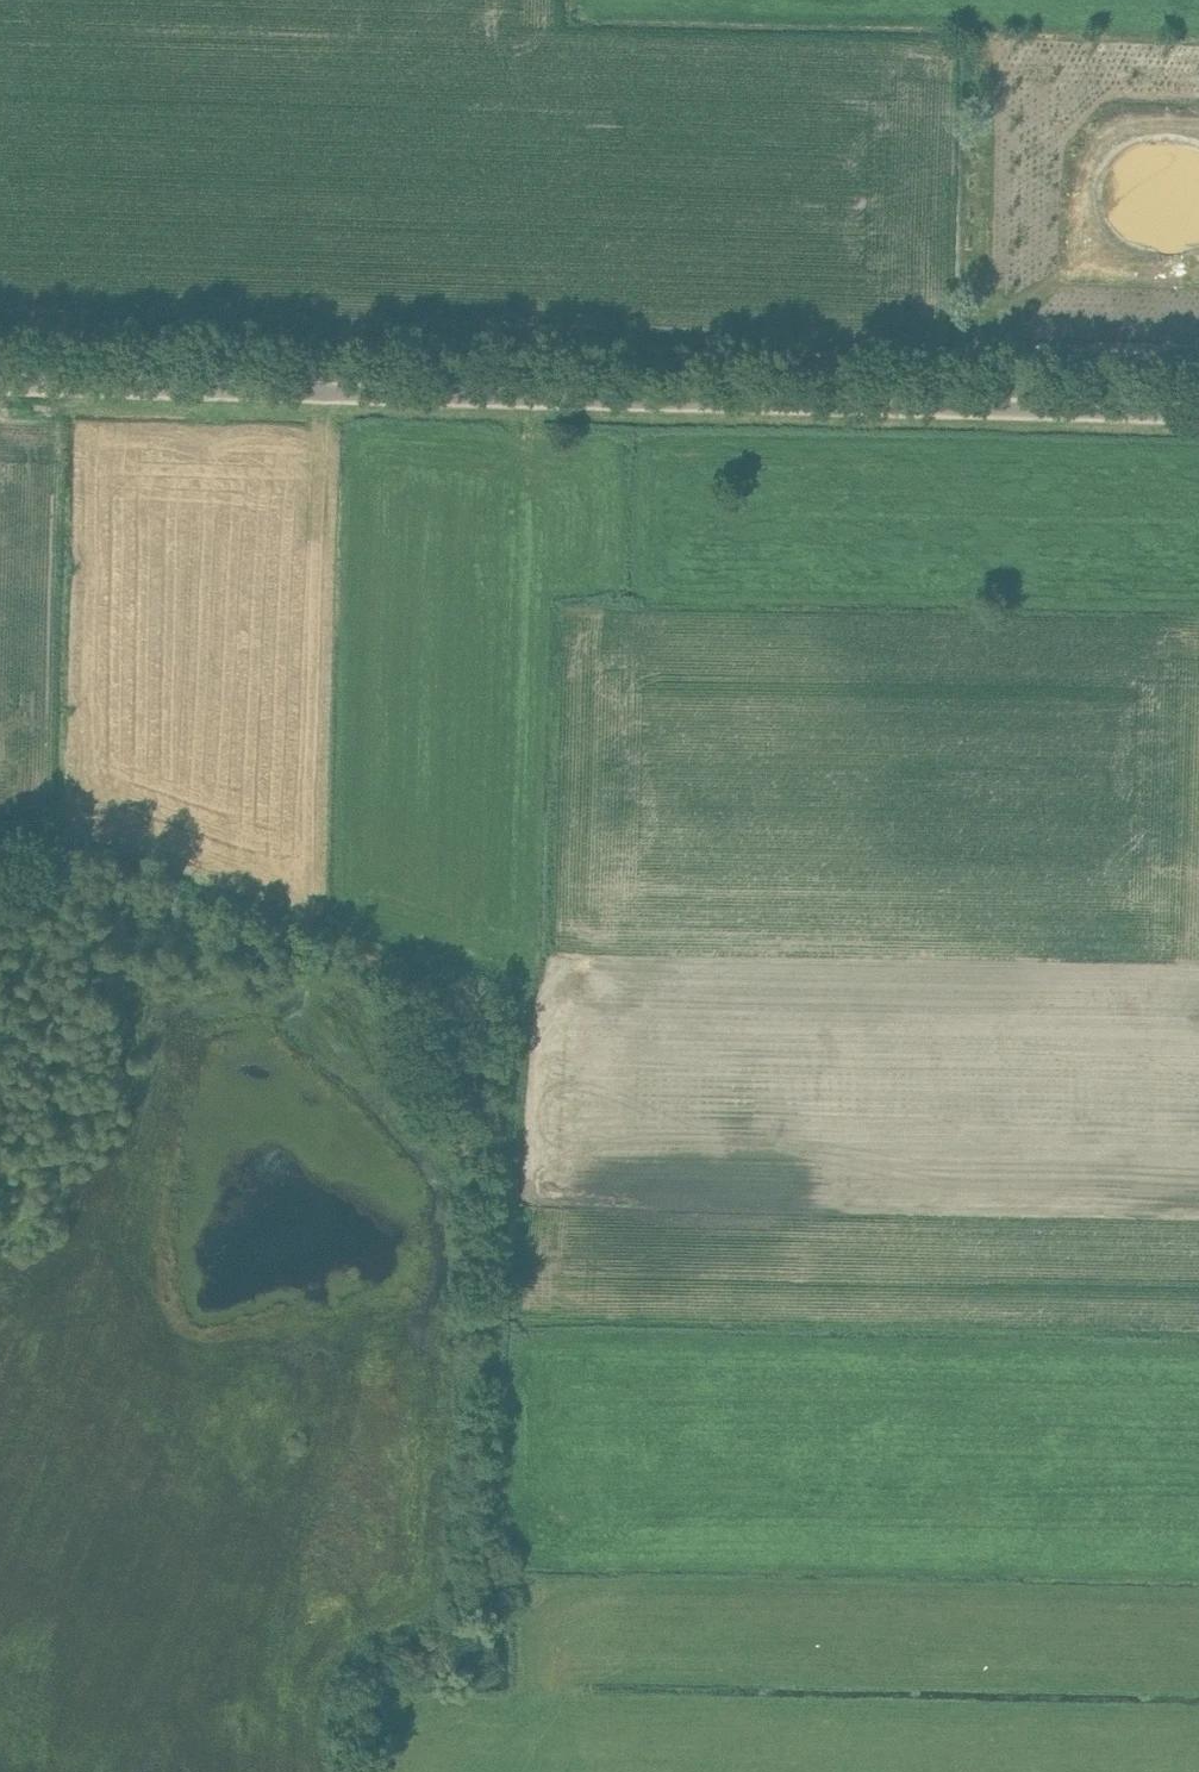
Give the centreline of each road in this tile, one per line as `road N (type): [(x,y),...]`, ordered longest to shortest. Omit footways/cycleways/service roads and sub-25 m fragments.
road 1 (unclassified): [(1198,413),(0,383)]

